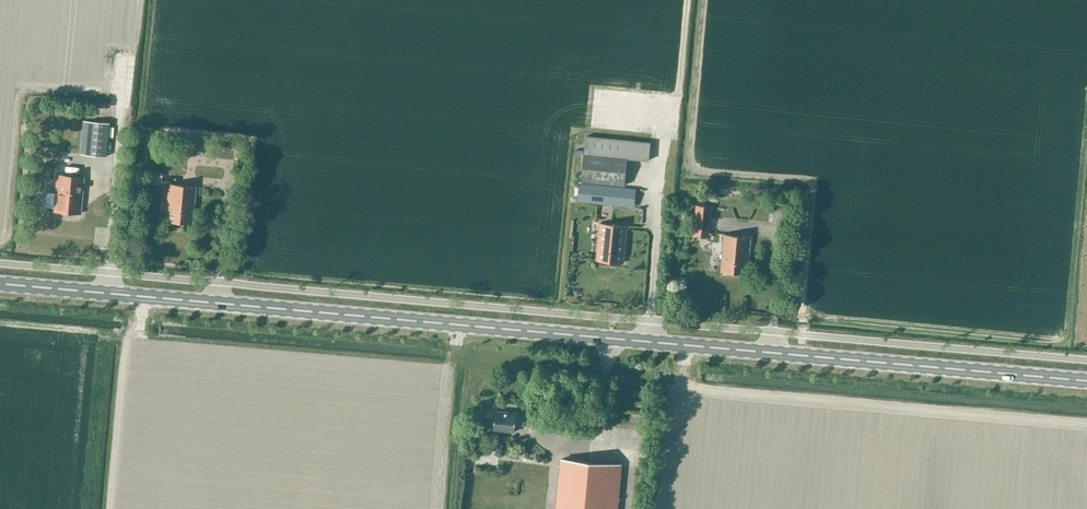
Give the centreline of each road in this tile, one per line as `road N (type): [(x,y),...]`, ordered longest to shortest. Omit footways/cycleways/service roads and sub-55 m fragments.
road 1 (secondary): [(1086,380),(0,282)]
road 2 (track): [(139,295),(113,508)]

